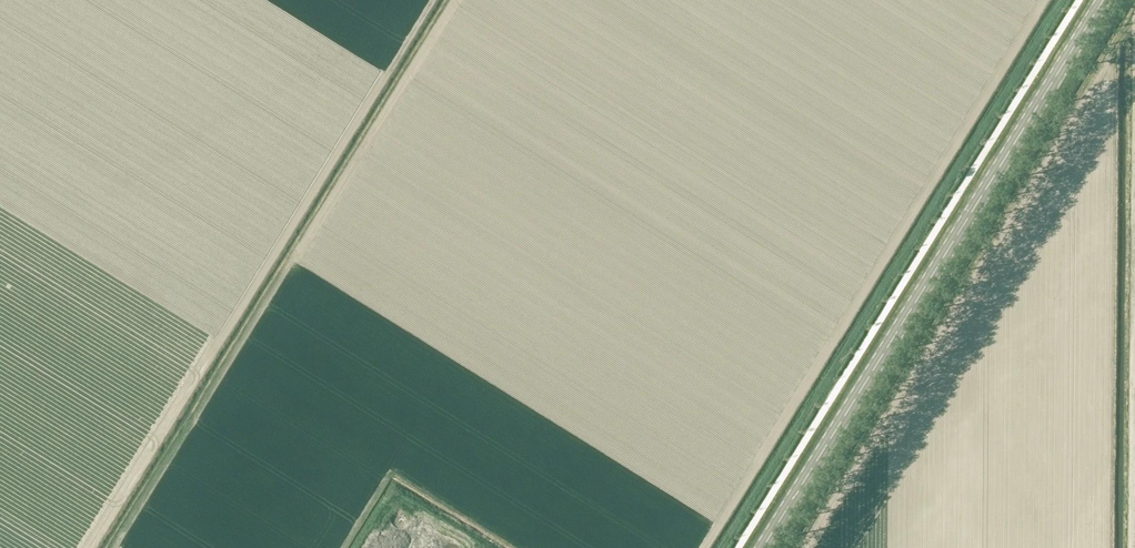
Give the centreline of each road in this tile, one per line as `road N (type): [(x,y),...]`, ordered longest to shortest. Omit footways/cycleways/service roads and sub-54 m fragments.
road 1 (track): [(1046,0),(705,547)]
road 2 (secondary): [(763,547),(1103,0)]
road 3 (track): [(456,0),(118,547)]
road 4 (track): [(1134,48),(1128,547)]

